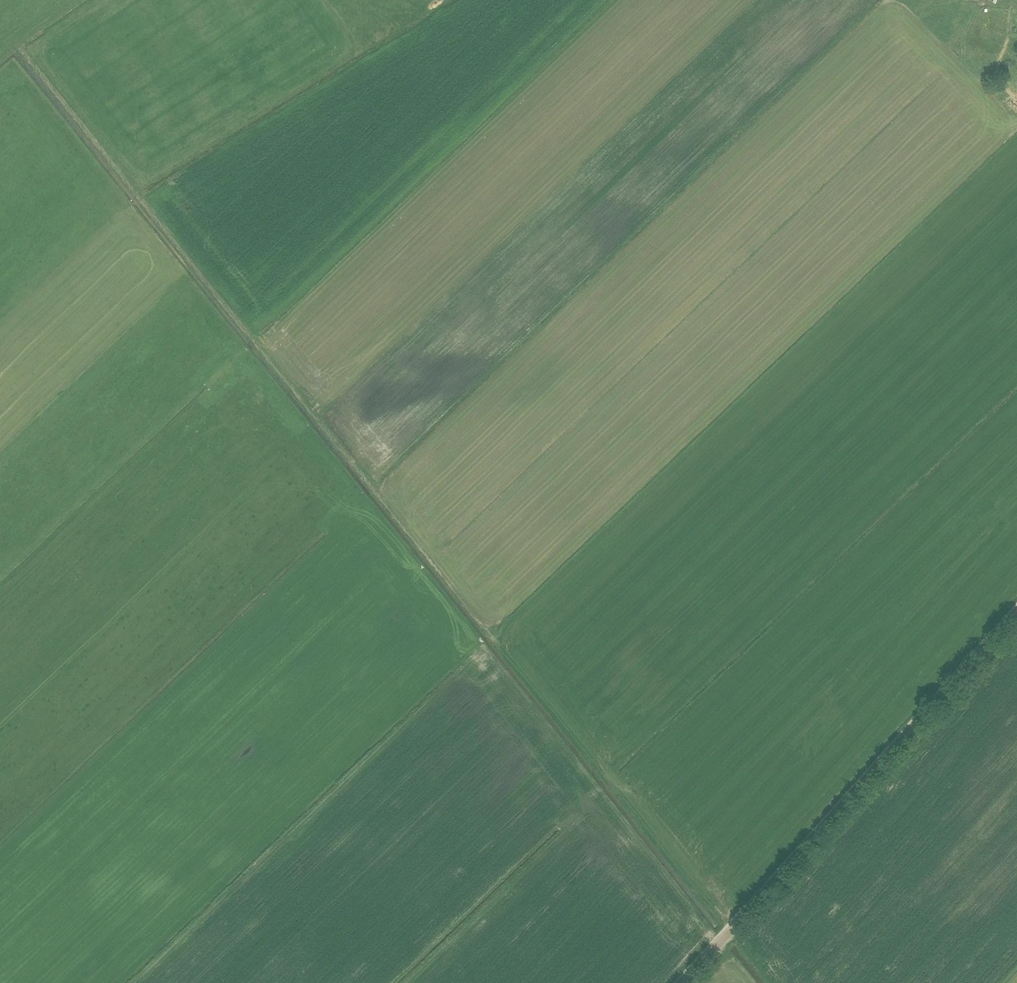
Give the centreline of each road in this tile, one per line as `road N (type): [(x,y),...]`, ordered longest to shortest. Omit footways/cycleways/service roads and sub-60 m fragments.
road 1 (track): [(689,982),(1016,625)]

